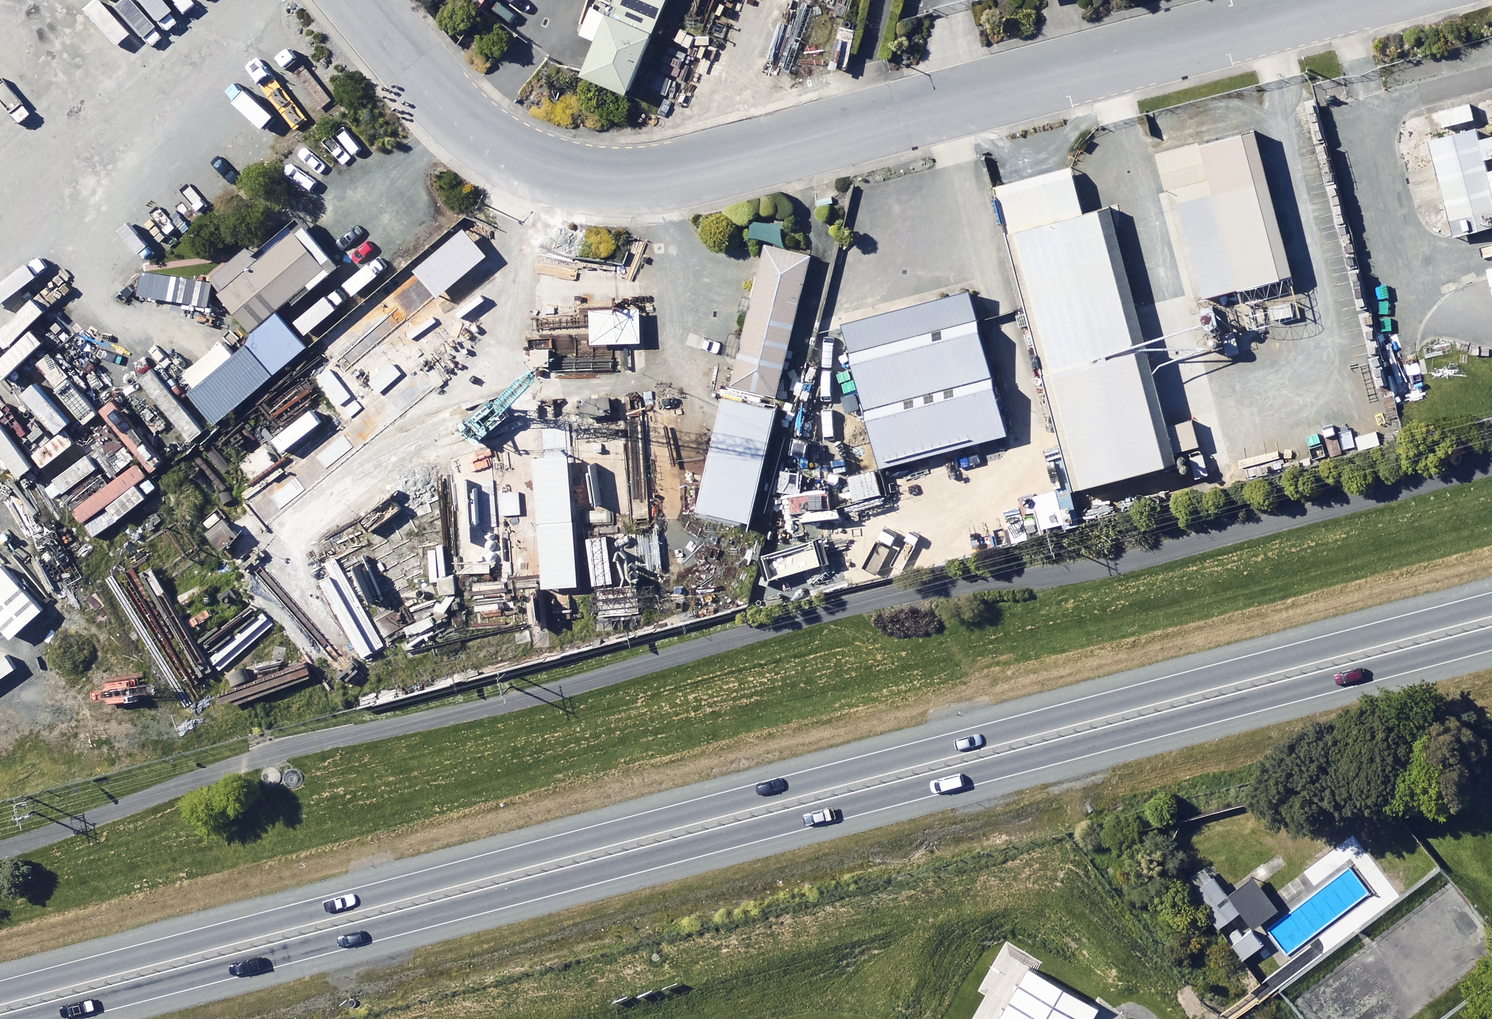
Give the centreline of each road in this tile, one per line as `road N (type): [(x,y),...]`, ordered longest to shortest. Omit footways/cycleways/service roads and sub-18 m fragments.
road 1 (trunk): [(0,997),(1491,610)]
road 2 (trunk): [(1491,630),(9,1018)]
road 3 (unclassified): [(1338,0),(644,179),(600,182),(519,165),(483,140),(359,0)]

